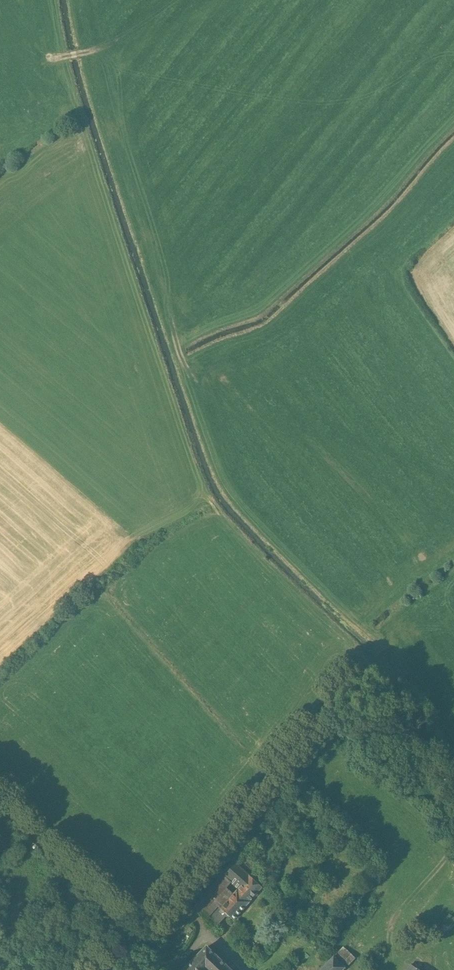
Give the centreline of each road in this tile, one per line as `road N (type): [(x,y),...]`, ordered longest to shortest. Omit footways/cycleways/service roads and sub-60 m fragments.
road 1 (track): [(0,805),(166,959),(181,959),(211,935),(219,942)]

